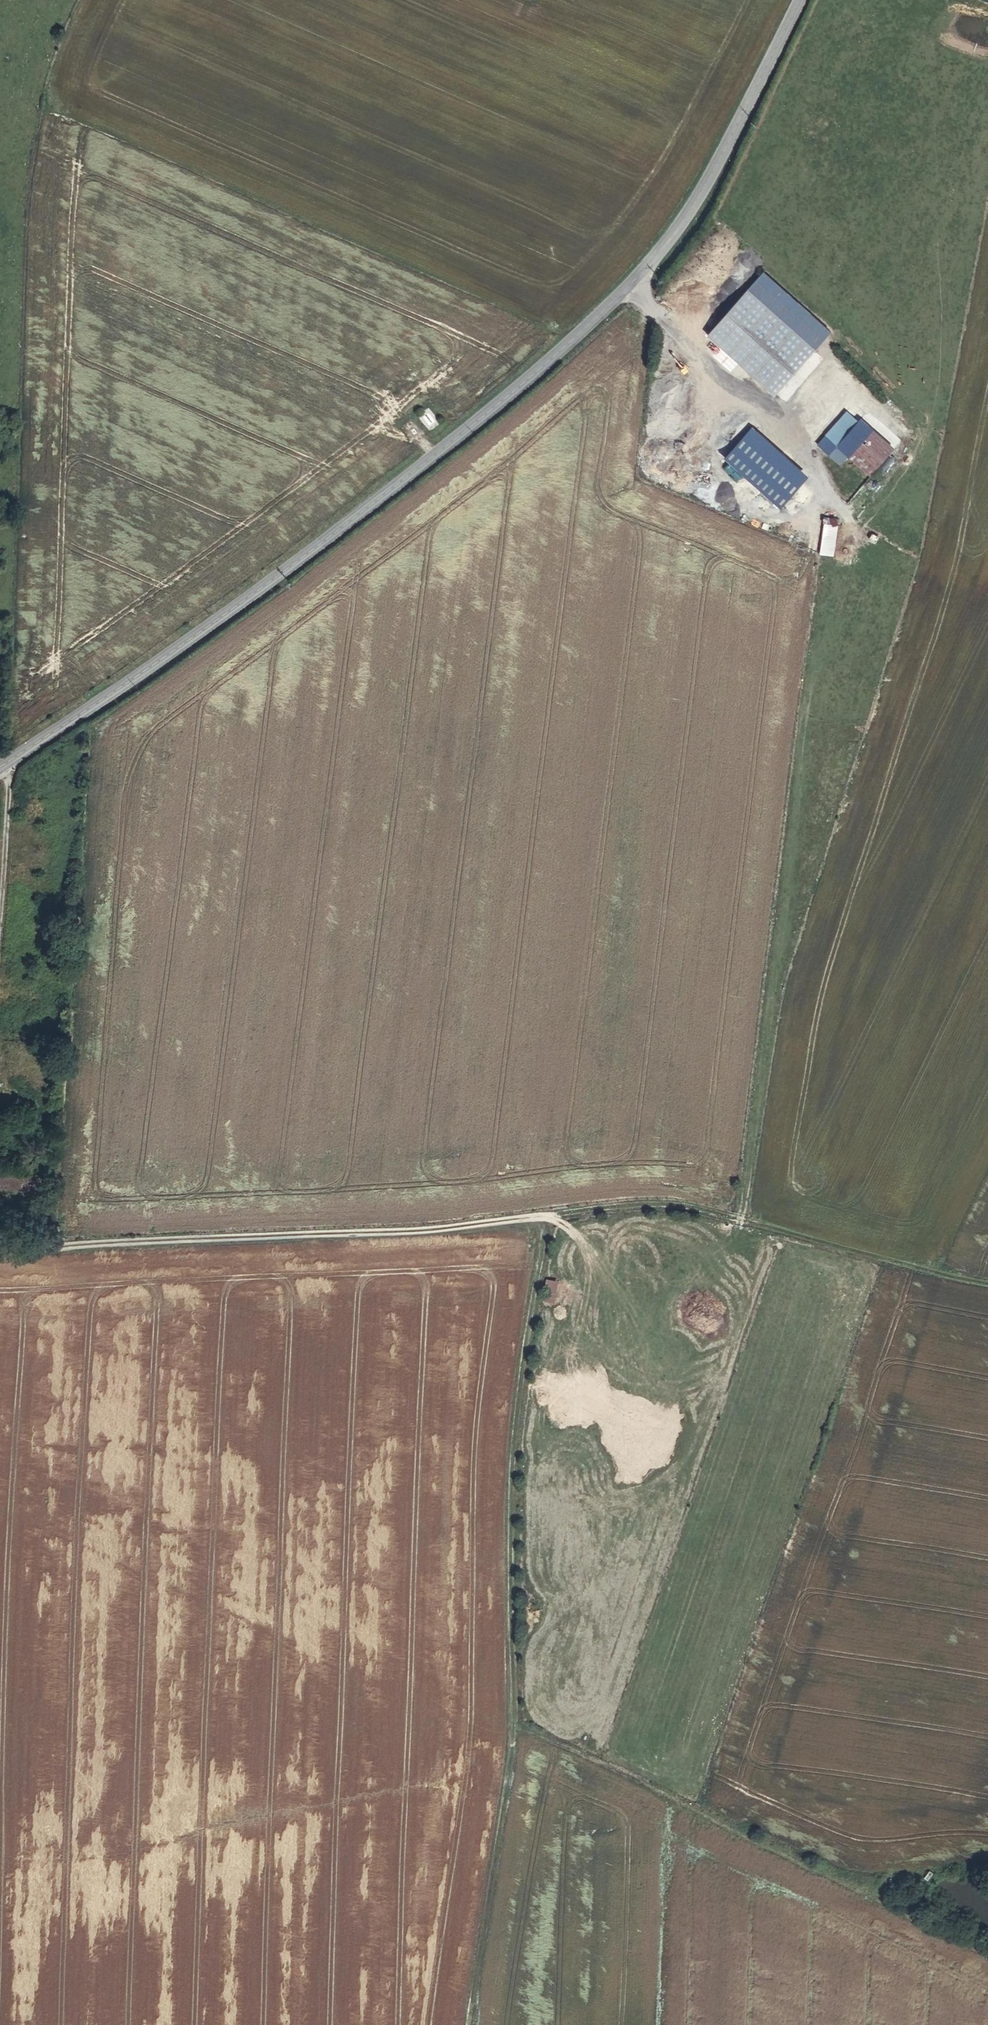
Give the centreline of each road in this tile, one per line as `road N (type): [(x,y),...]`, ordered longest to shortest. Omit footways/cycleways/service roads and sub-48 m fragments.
road 1 (tertiary): [(0,764),(282,572),(604,312),(687,218),(801,0)]
road 2 (track): [(987,1280),(684,1204),(416,1231),(0,1247)]
road 3 (track): [(549,1213),(512,1448),(515,1748),(473,2024)]

